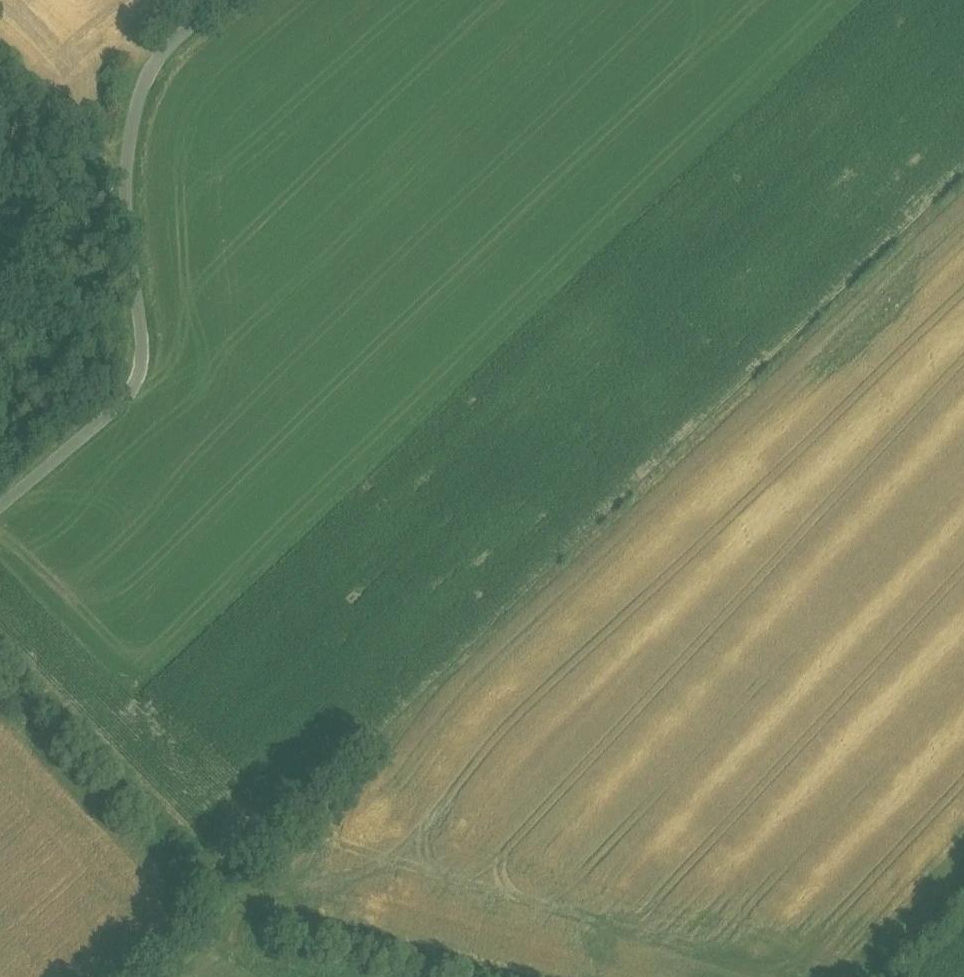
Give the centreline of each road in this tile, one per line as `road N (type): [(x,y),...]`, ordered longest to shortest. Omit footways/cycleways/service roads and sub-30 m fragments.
road 1 (residential): [(0,472),(107,396),(140,213),(189,7),(198,0)]

